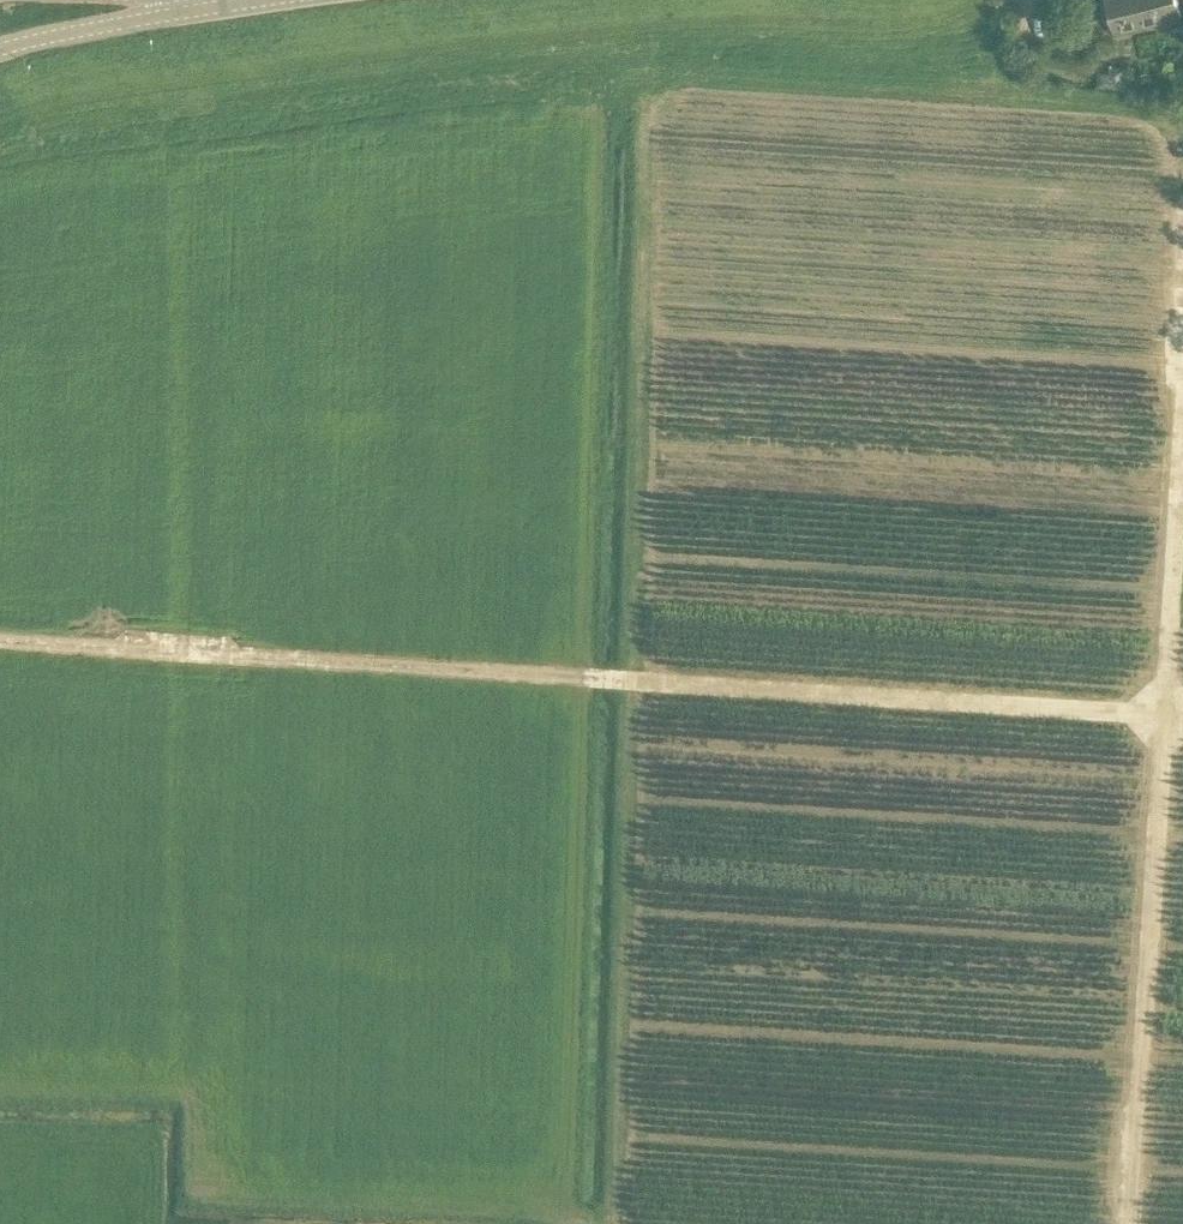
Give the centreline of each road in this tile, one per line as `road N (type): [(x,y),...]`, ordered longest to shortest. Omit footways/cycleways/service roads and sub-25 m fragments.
road 1 (tertiary): [(0,47),(206,8)]

